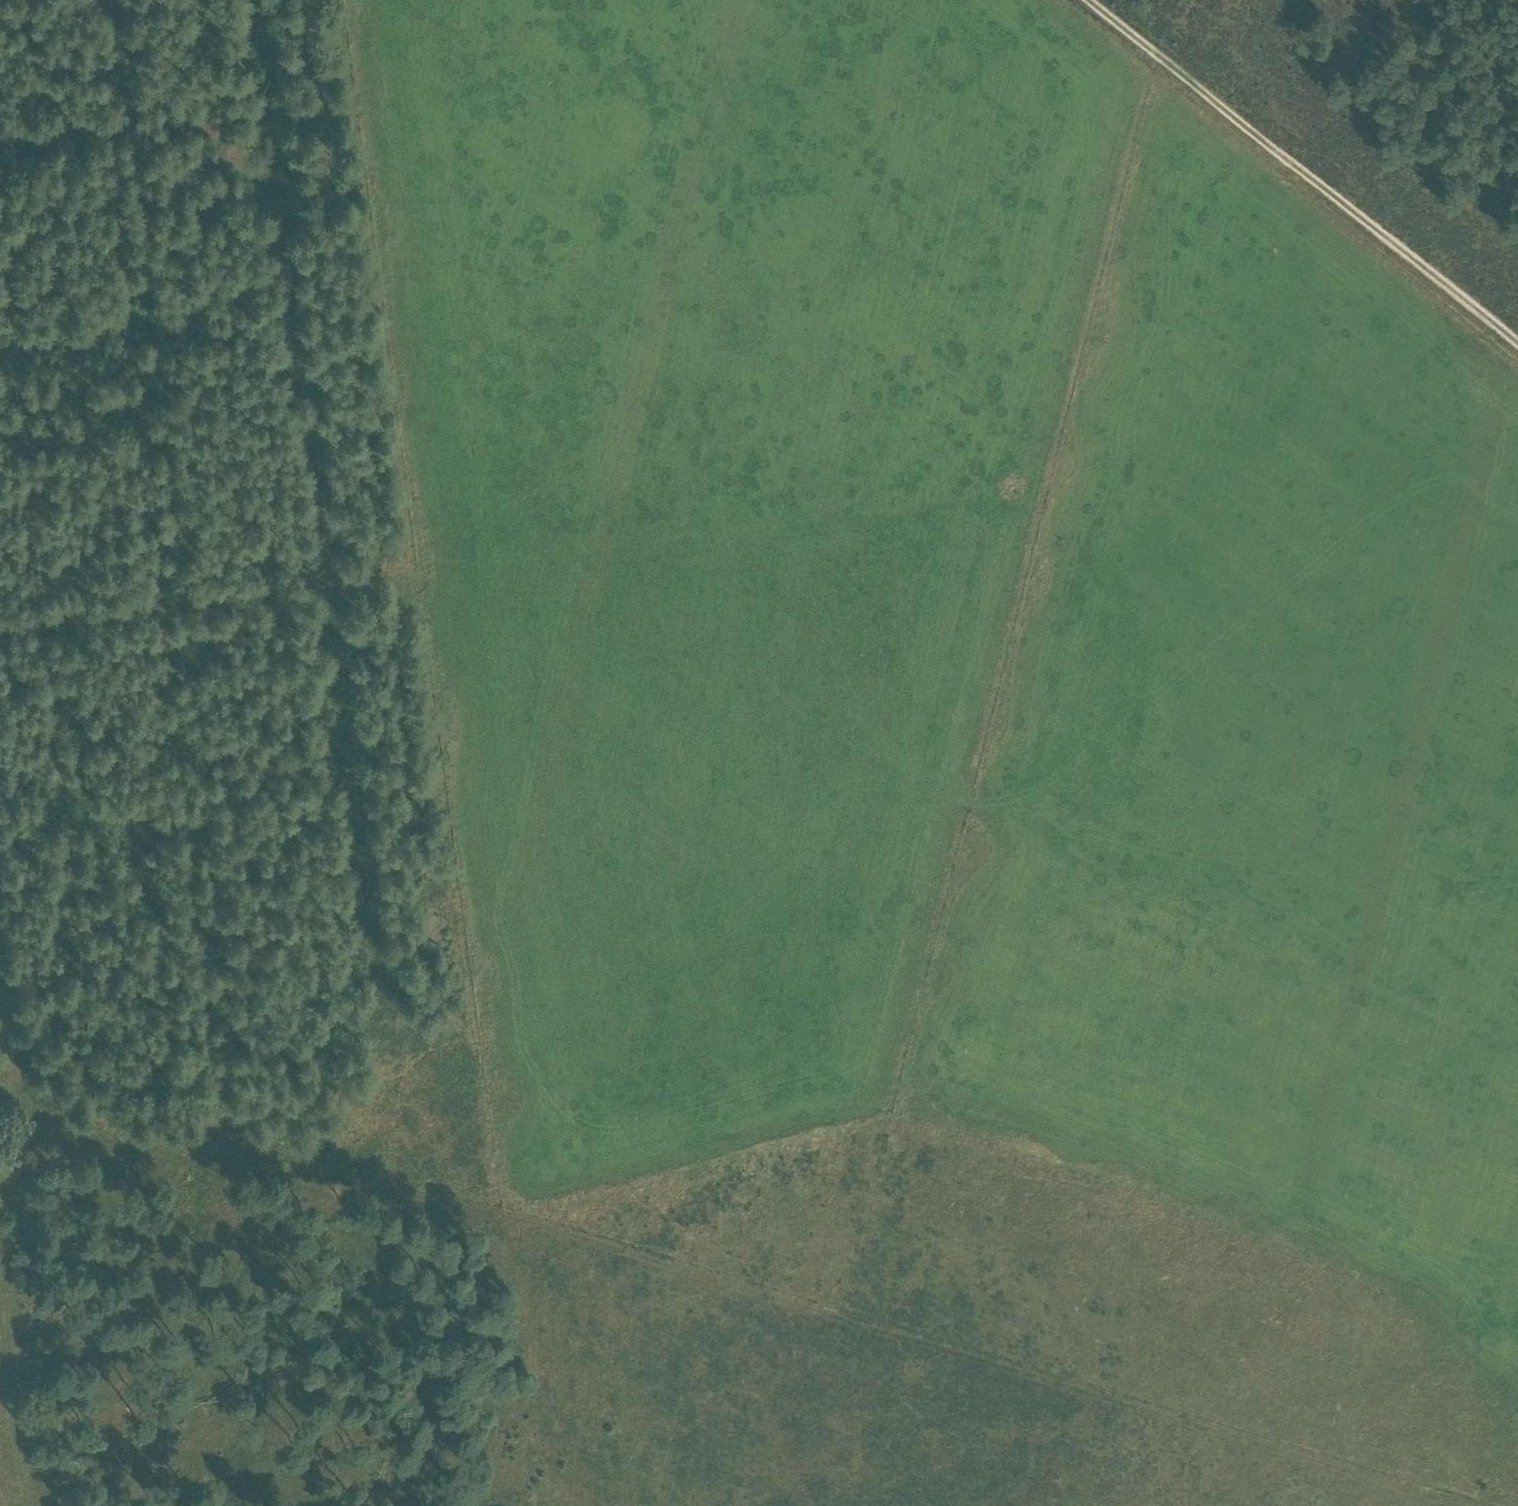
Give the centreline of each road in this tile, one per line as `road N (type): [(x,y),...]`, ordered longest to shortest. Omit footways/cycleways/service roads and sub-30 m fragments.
road 1 (track): [(1517,345),(1087,0)]
road 2 (track): [(26,1505),(0,1304)]

